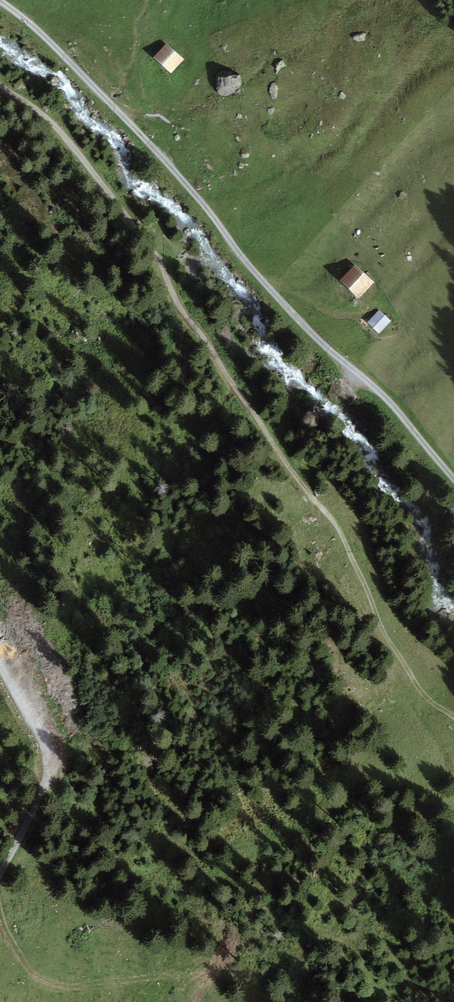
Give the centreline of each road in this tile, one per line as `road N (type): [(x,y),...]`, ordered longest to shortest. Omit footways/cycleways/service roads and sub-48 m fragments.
road 1 (track): [(0,75),(68,116),(178,254),(288,444),(336,504),(392,629),(453,706)]
road 2 (track): [(19,0),(185,160),(250,252),(453,475)]
road 3 (track): [(0,876),(28,829),(48,755),(0,665)]

